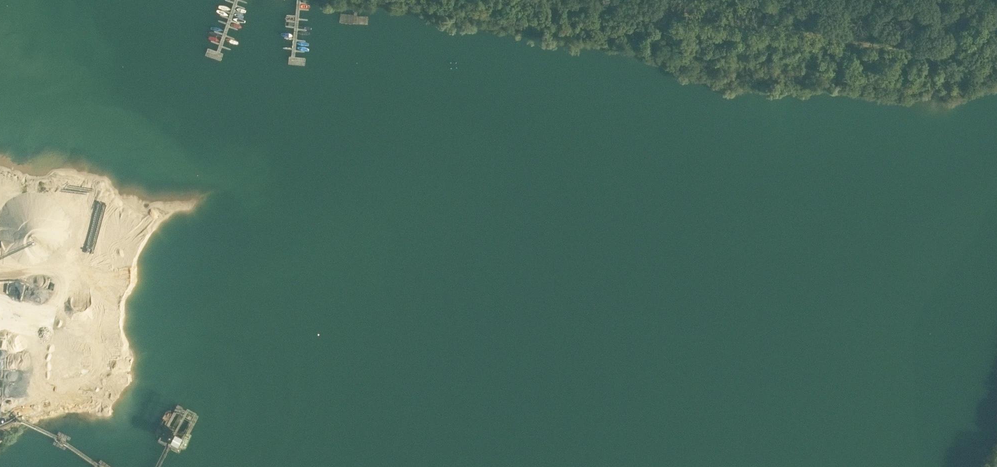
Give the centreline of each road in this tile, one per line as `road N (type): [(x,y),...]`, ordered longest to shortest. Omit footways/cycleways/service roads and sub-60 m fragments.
road 1 (track): [(596,0),(929,54),(950,49),(965,5),(996,14)]

